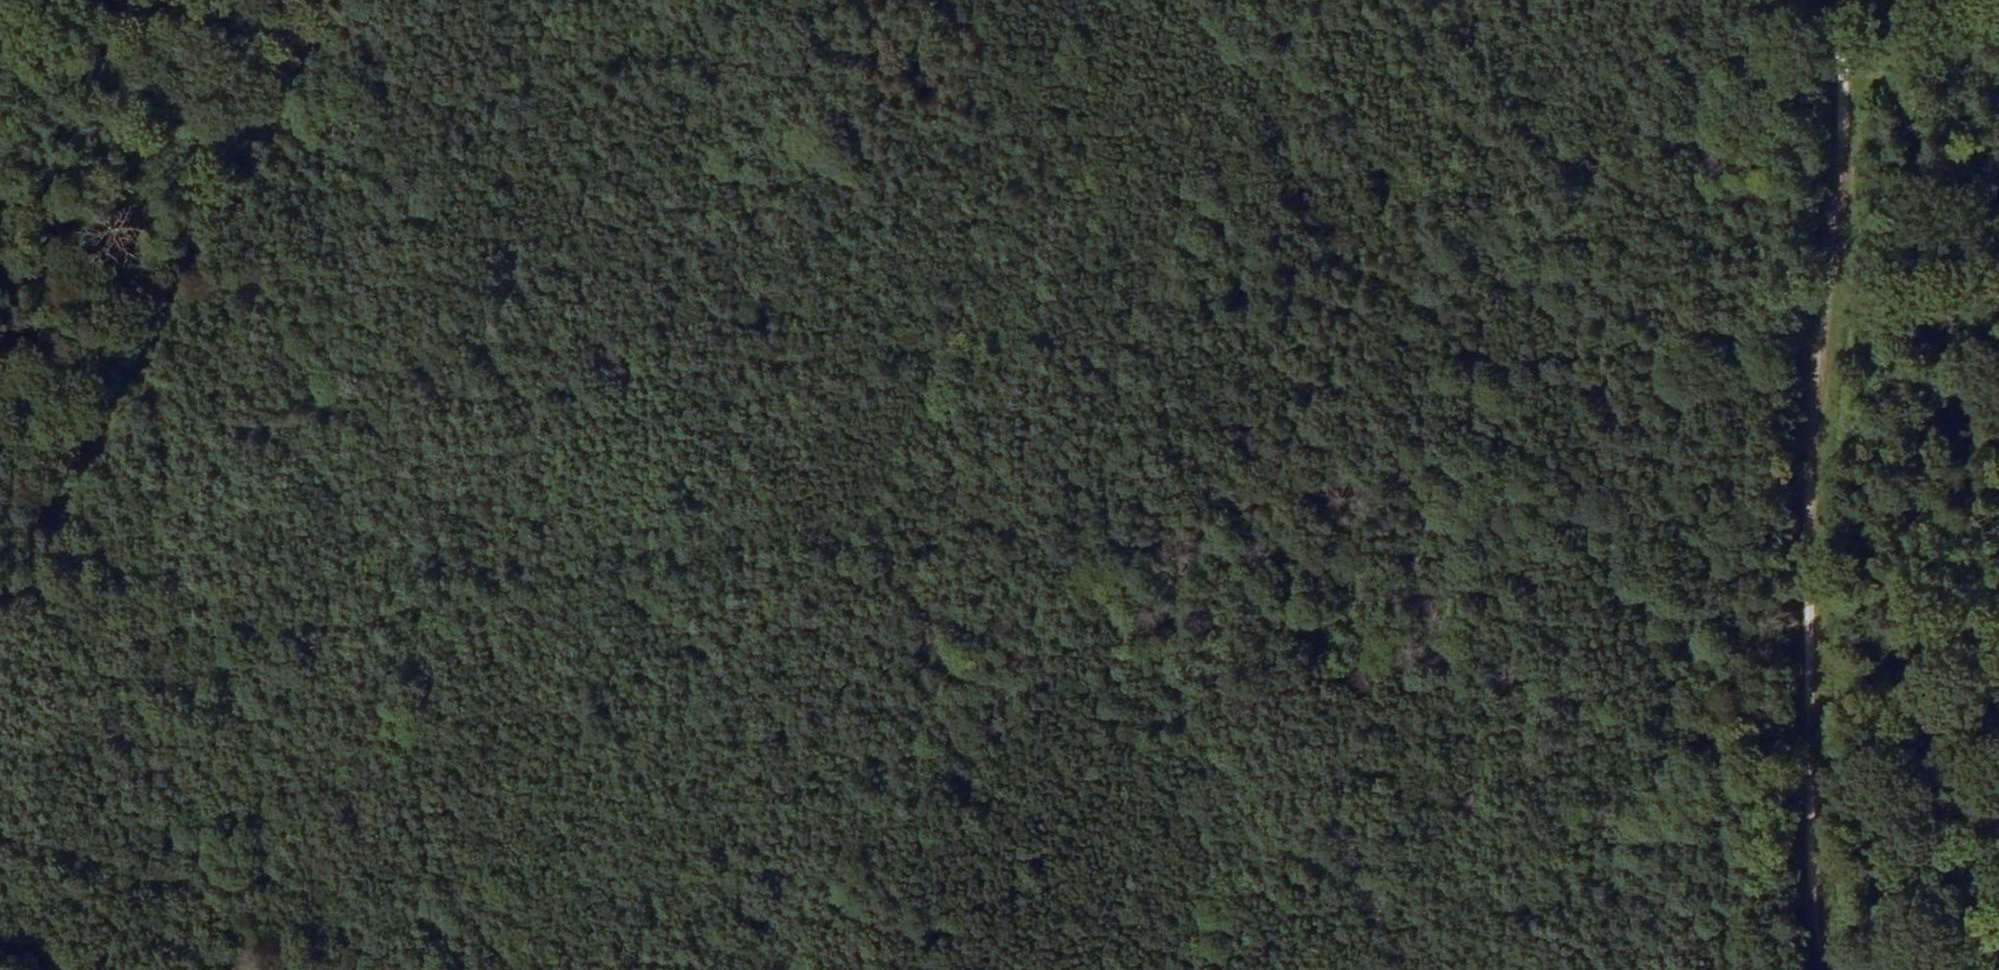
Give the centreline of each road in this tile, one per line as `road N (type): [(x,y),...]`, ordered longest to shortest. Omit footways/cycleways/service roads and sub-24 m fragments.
road 1 (track): [(1835,969),(1798,741),(1794,565),(1799,459),(1847,81)]
road 2 (track): [(0,615),(342,0)]

